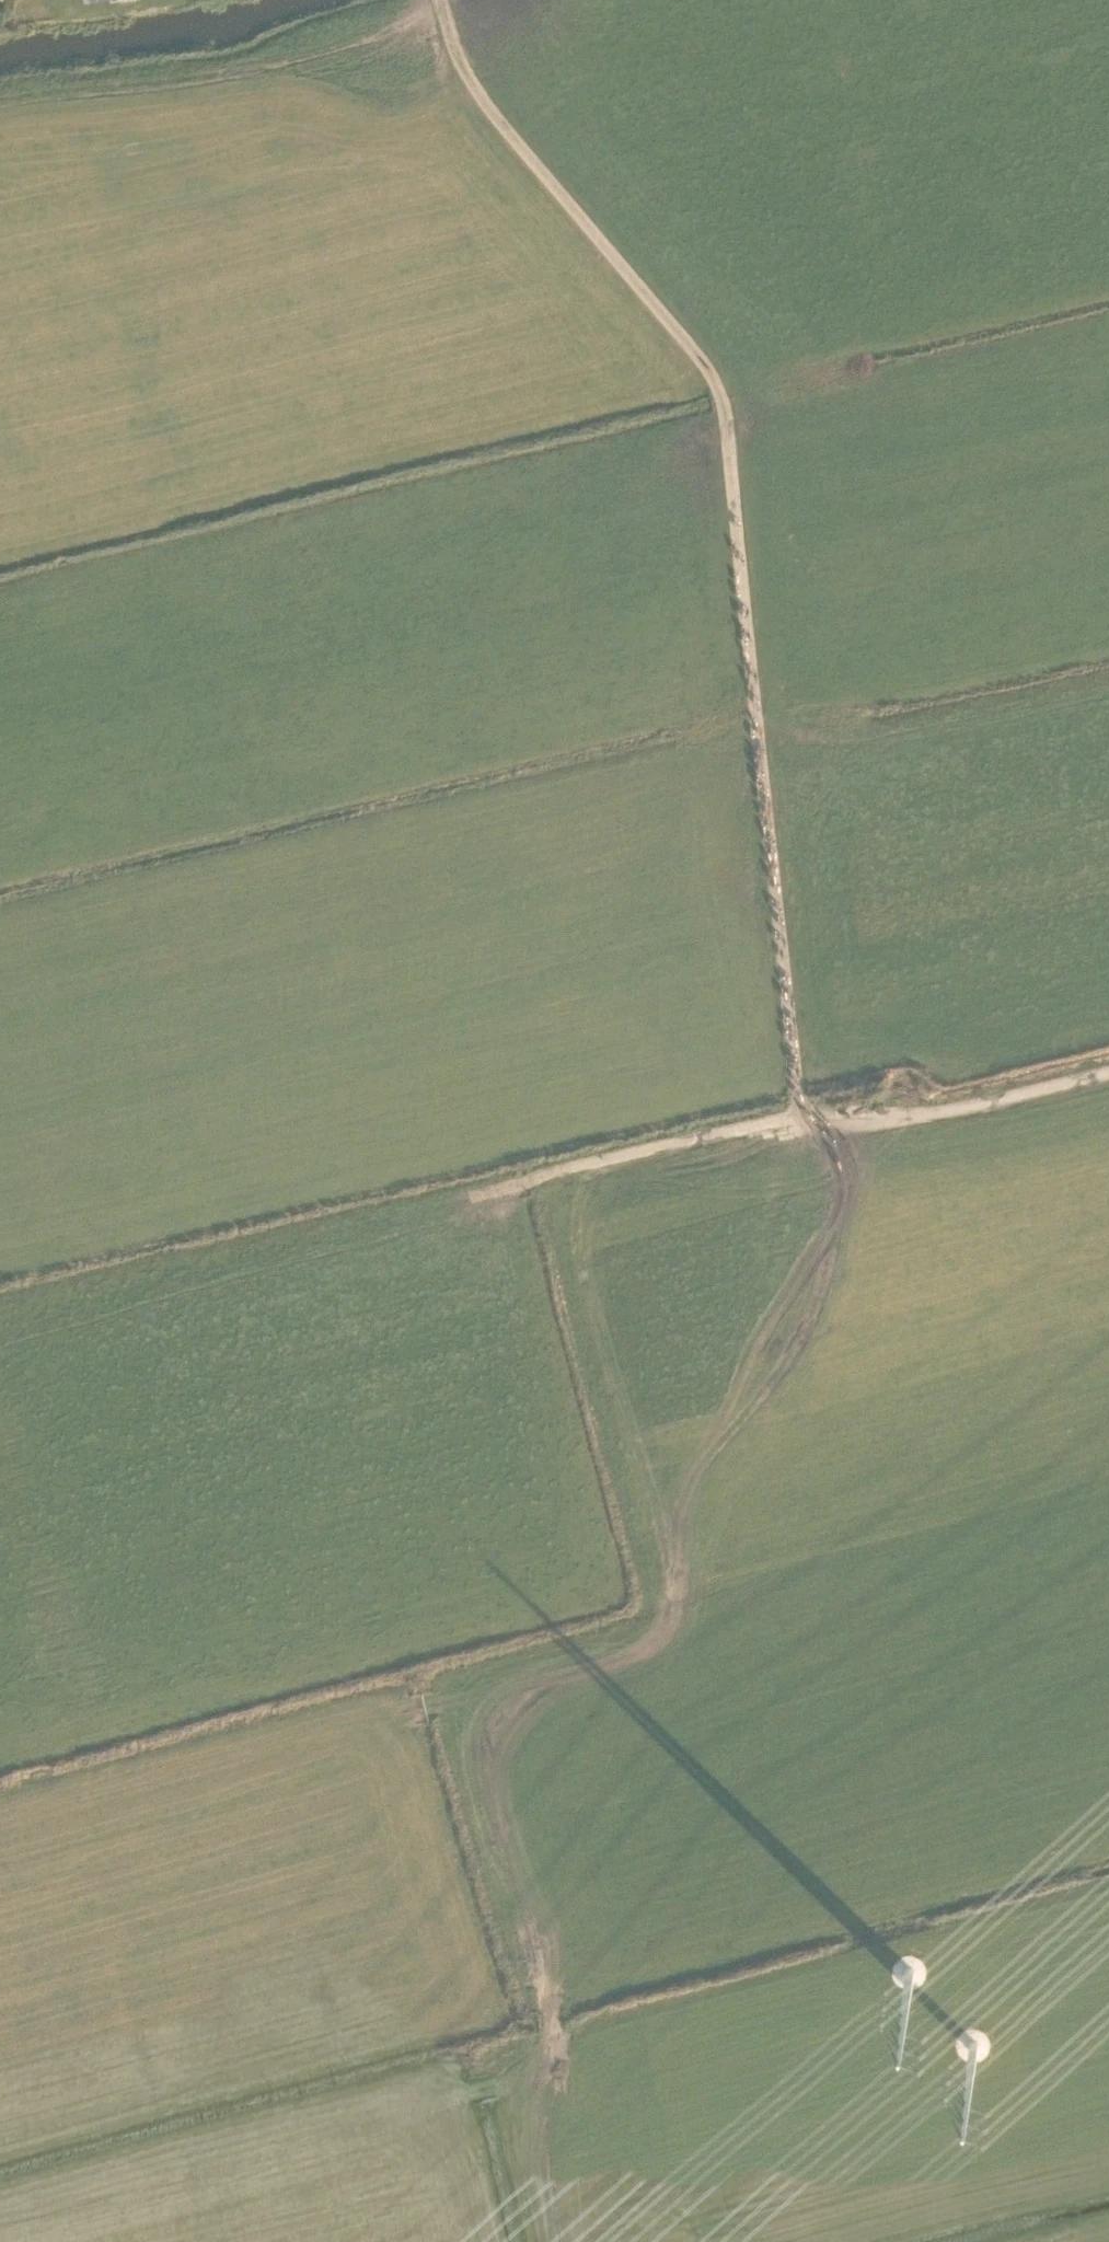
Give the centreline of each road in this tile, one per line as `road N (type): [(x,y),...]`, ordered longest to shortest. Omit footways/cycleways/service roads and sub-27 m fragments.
road 1 (track): [(1108,1071),(953,1107),(808,1120),(719,388),(483,99),(462,65),(441,0)]
road 2 (track): [(471,1195),(764,1123),(808,1120)]

